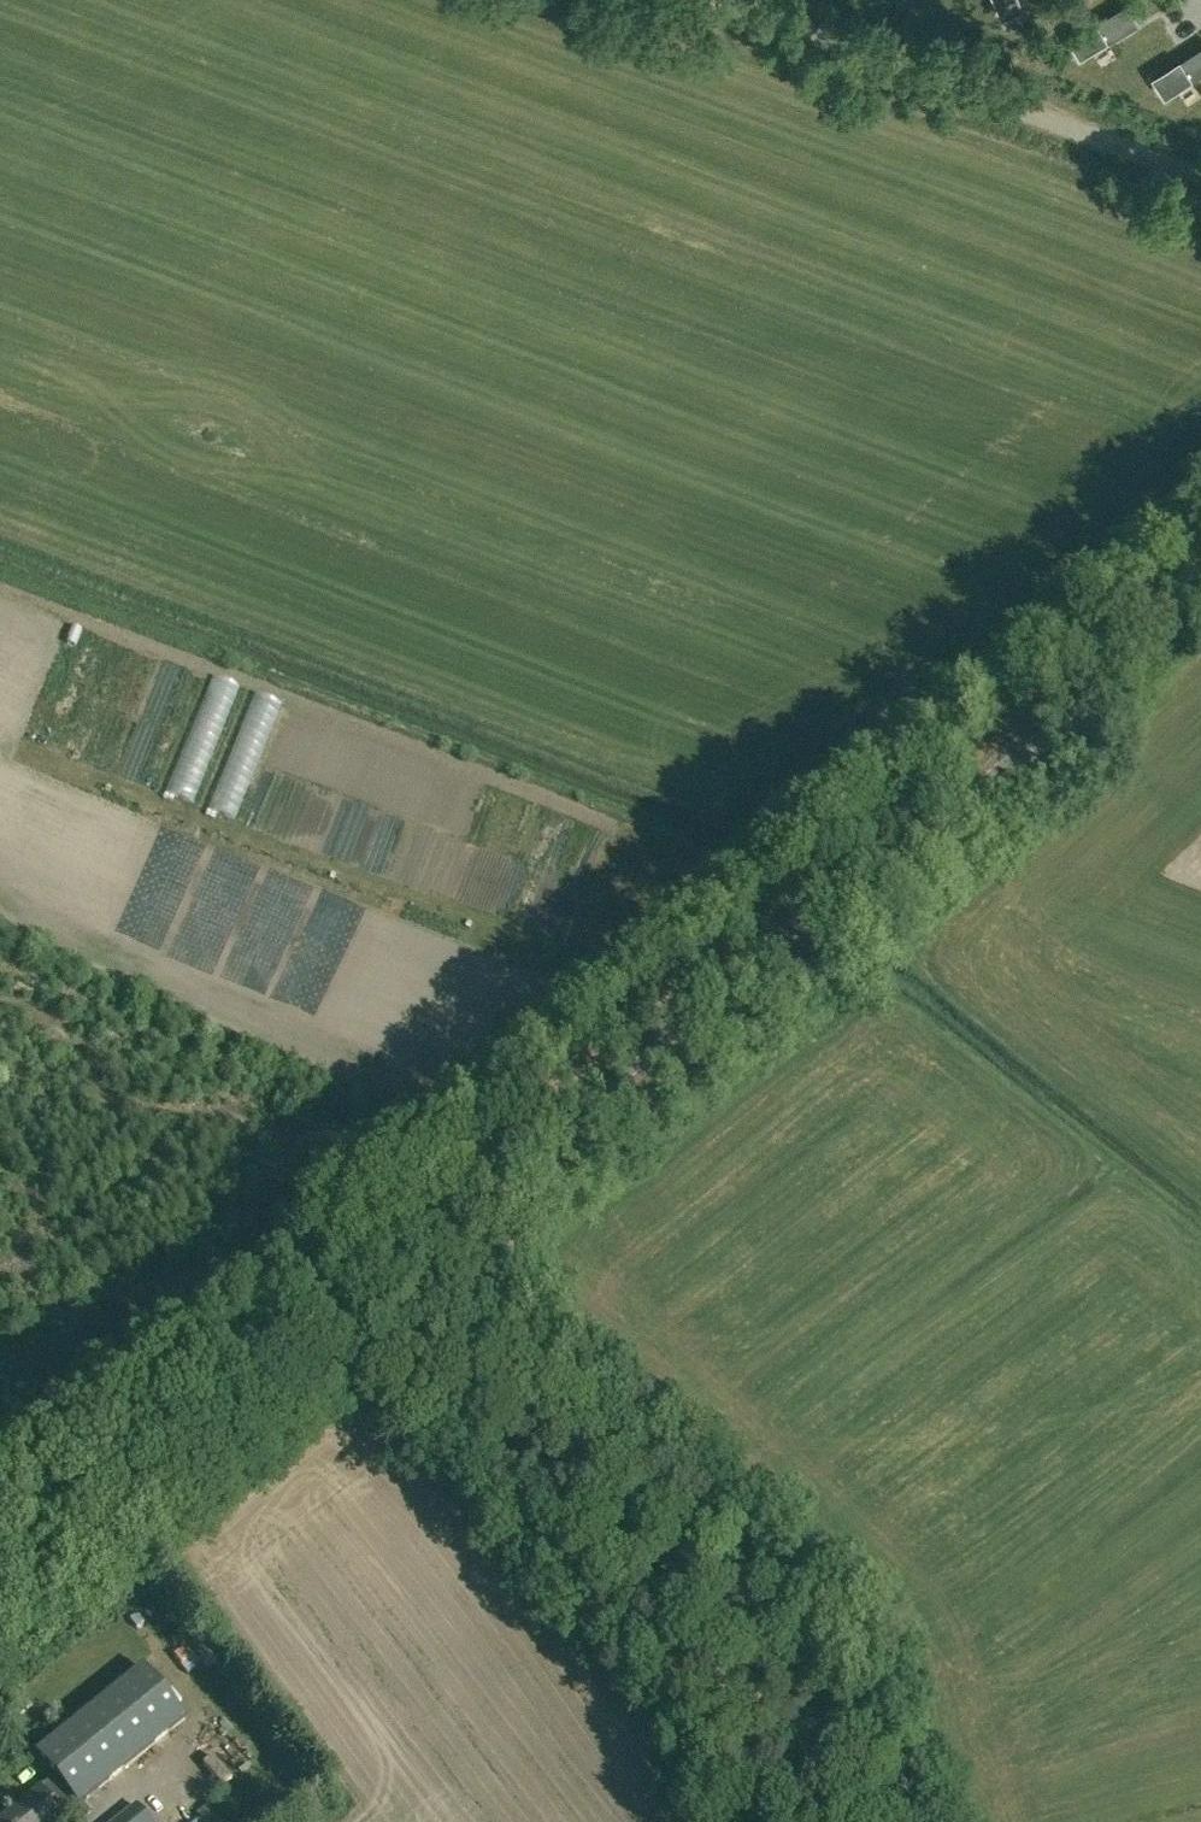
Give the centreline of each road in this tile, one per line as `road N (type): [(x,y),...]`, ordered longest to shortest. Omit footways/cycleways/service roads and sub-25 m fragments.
road 1 (tertiary): [(0,1584),(1200,605)]
road 2 (unclassified): [(1200,180),(716,0)]

